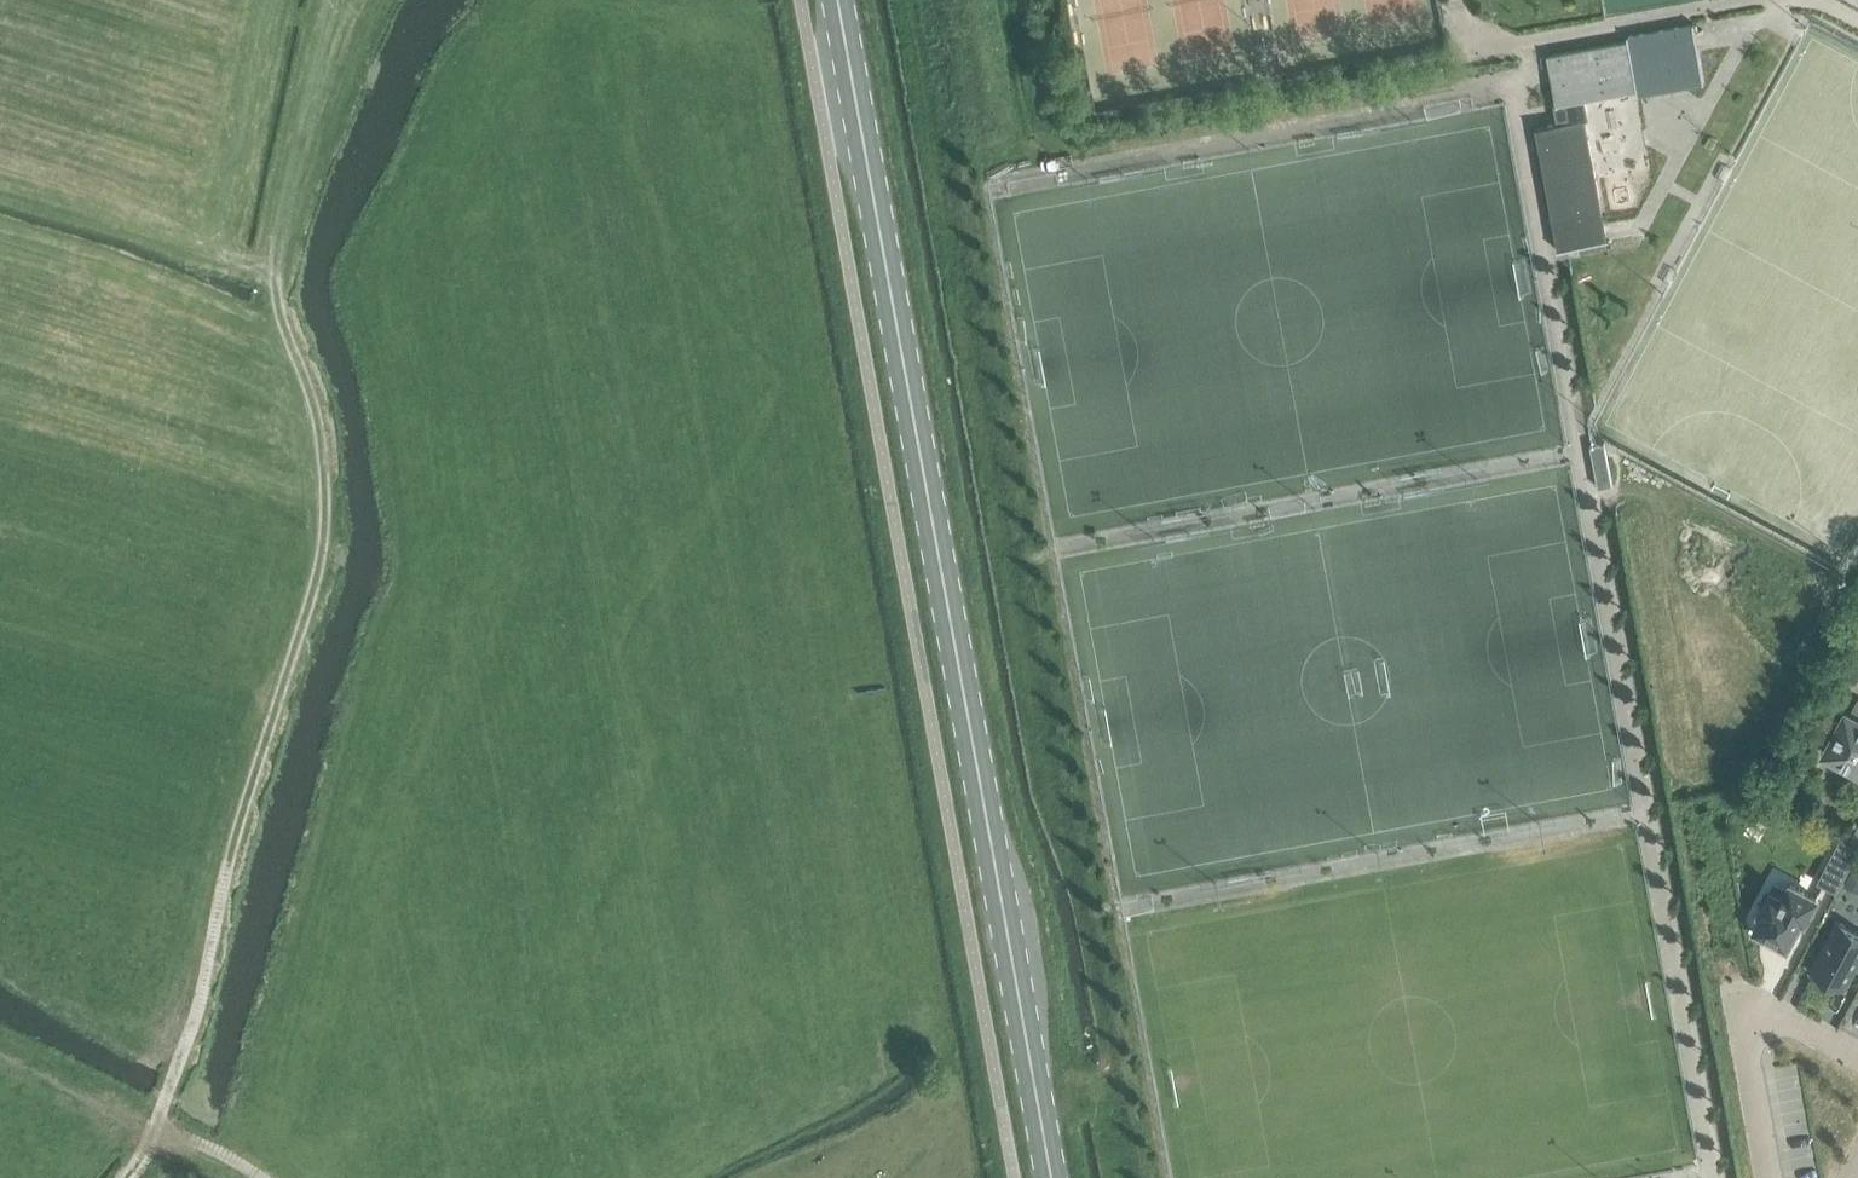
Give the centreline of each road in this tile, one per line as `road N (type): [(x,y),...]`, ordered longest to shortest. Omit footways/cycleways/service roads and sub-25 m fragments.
road 1 (track): [(333,0),(276,263),(280,314),(313,407),(324,475),(321,562),(241,813),(195,1014),(129,1177)]
road 2 (primary): [(1052,1177),(838,0)]
road 3 (residential): [(1857,1055),(1772,1012),(1743,1017),(1738,1028),(1767,1177)]
road 4 (track): [(264,1177),(154,1128)]

